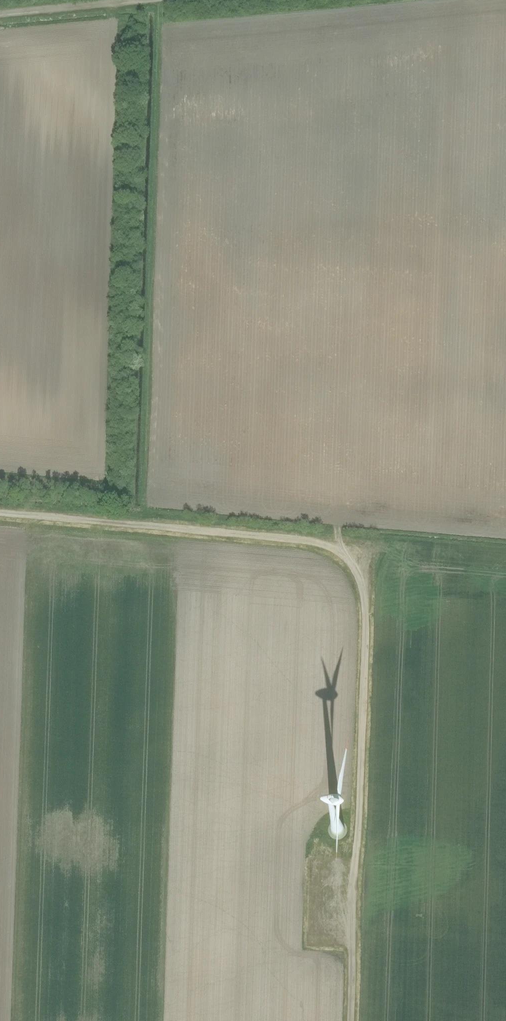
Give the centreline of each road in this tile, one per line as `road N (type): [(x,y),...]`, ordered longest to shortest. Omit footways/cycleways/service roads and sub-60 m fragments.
road 1 (track): [(0,511),(312,539),(348,551),(368,613),(349,1020)]
road 2 (unclassified): [(121,0),(0,11)]

